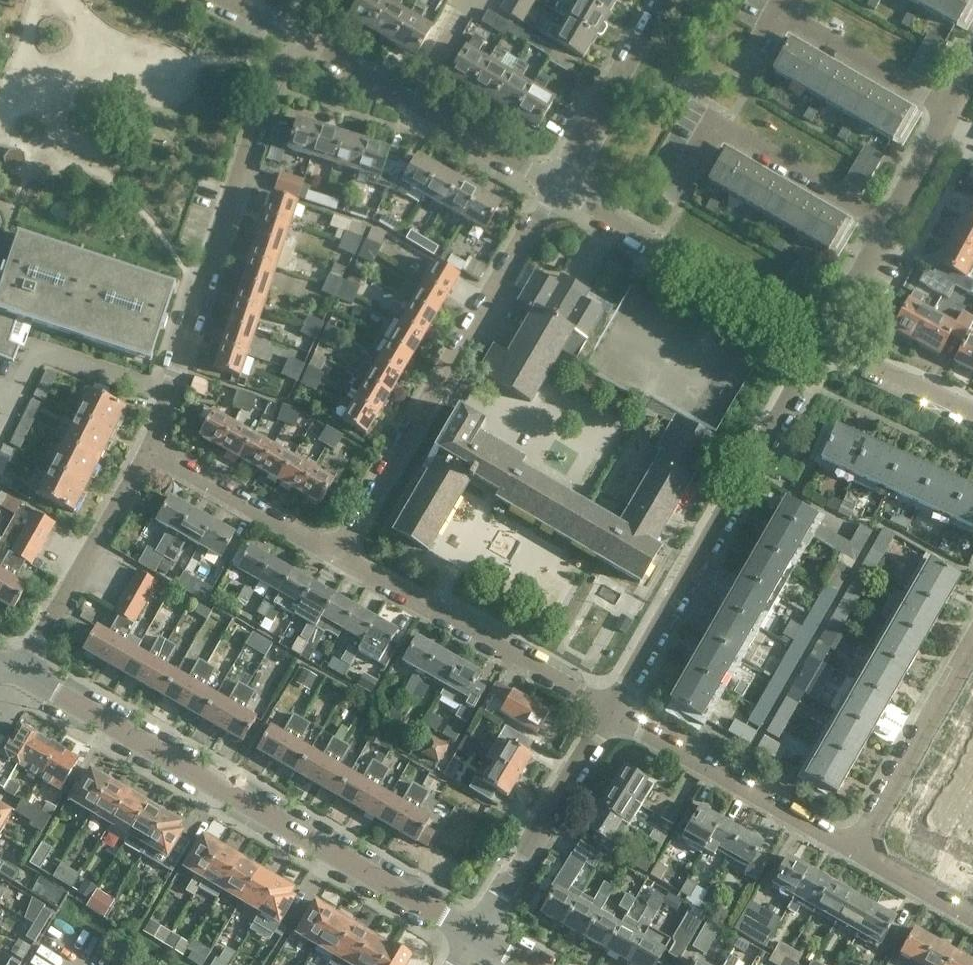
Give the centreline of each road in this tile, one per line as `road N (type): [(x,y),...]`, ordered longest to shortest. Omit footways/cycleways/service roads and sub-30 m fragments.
road 1 (residential): [(473,935),(23,673)]
road 2 (residential): [(149,452),(274,83),(300,37)]
road 3 (residential): [(335,556),(555,184)]
road 4 (residential): [(611,714),(831,353)]
road 5 (residential): [(831,353),(555,184)]
road 6 (residential): [(611,714),(335,556)]
road 7 (residential): [(857,850),(611,714)]
road 8 (residential): [(898,227),(716,128),(685,183)]
road 9 (residential): [(473,935),(611,714)]
road 10 (residential): [(23,673),(149,452)]
road 11 (residential): [(857,850),(972,644)]
road 12 (residential): [(956,115),(784,17),(793,0)]
road 13 (residential): [(555,184),(664,0)]
road 14 (residential): [(335,556),(149,452)]
road 15 (residential): [(555,184),(418,103)]
road 16 (residential): [(972,415),(831,353)]
road 17 (residential): [(831,353),(898,227)]
road 18 (residential): [(418,103),(300,37)]
road 19 (residential): [(972,915),(857,850)]
road 20 (residential): [(898,227),(956,115)]

